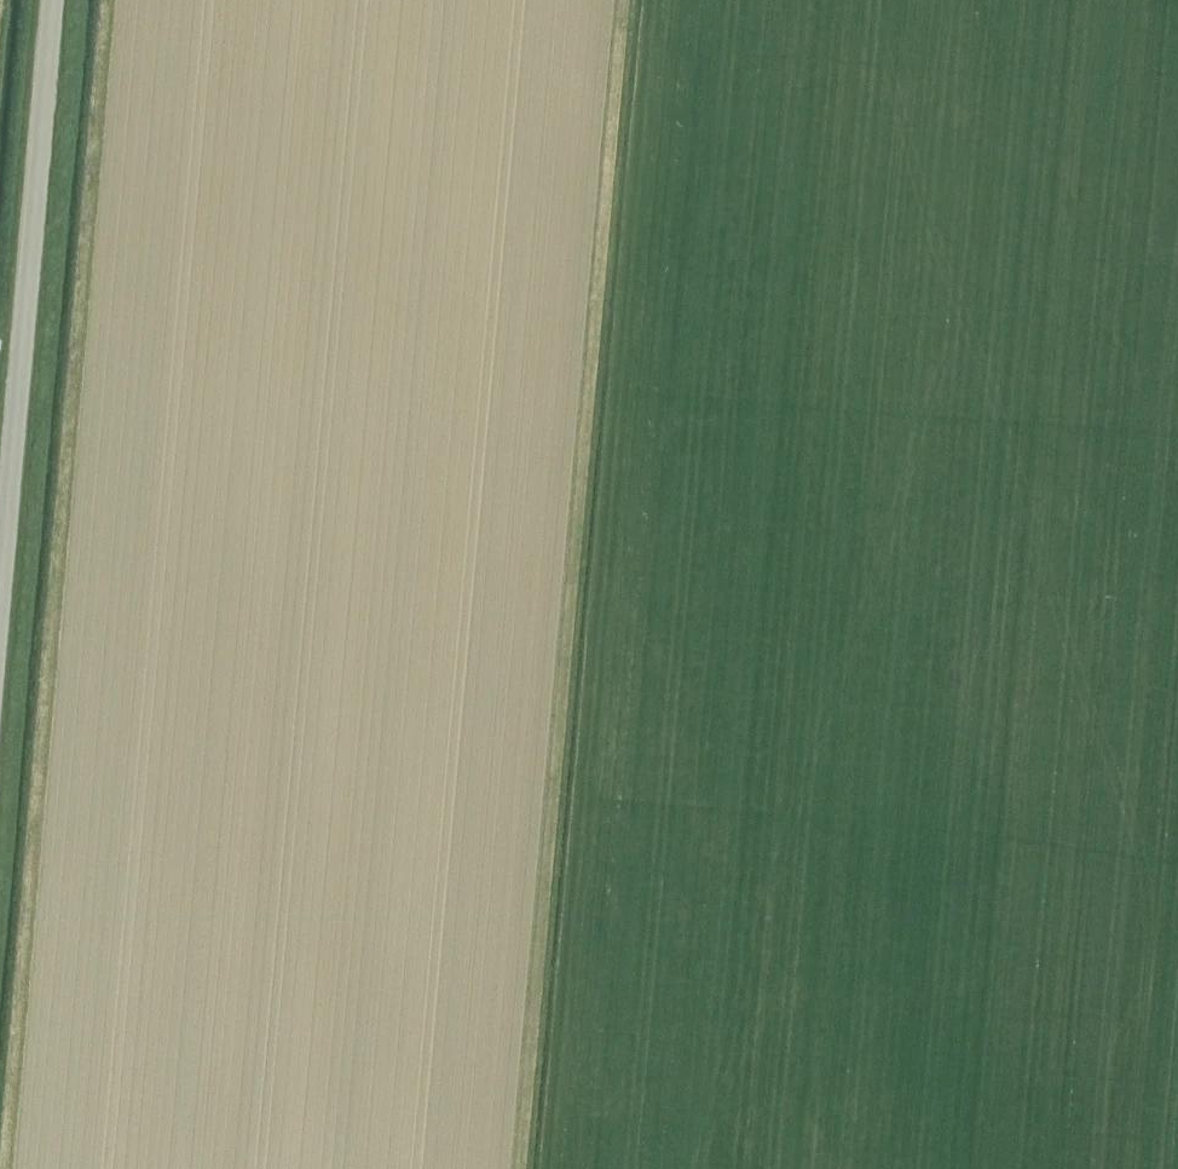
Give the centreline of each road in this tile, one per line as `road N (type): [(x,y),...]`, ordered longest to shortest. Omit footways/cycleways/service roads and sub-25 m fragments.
road 1 (unclassified): [(0,607),(54,0)]

